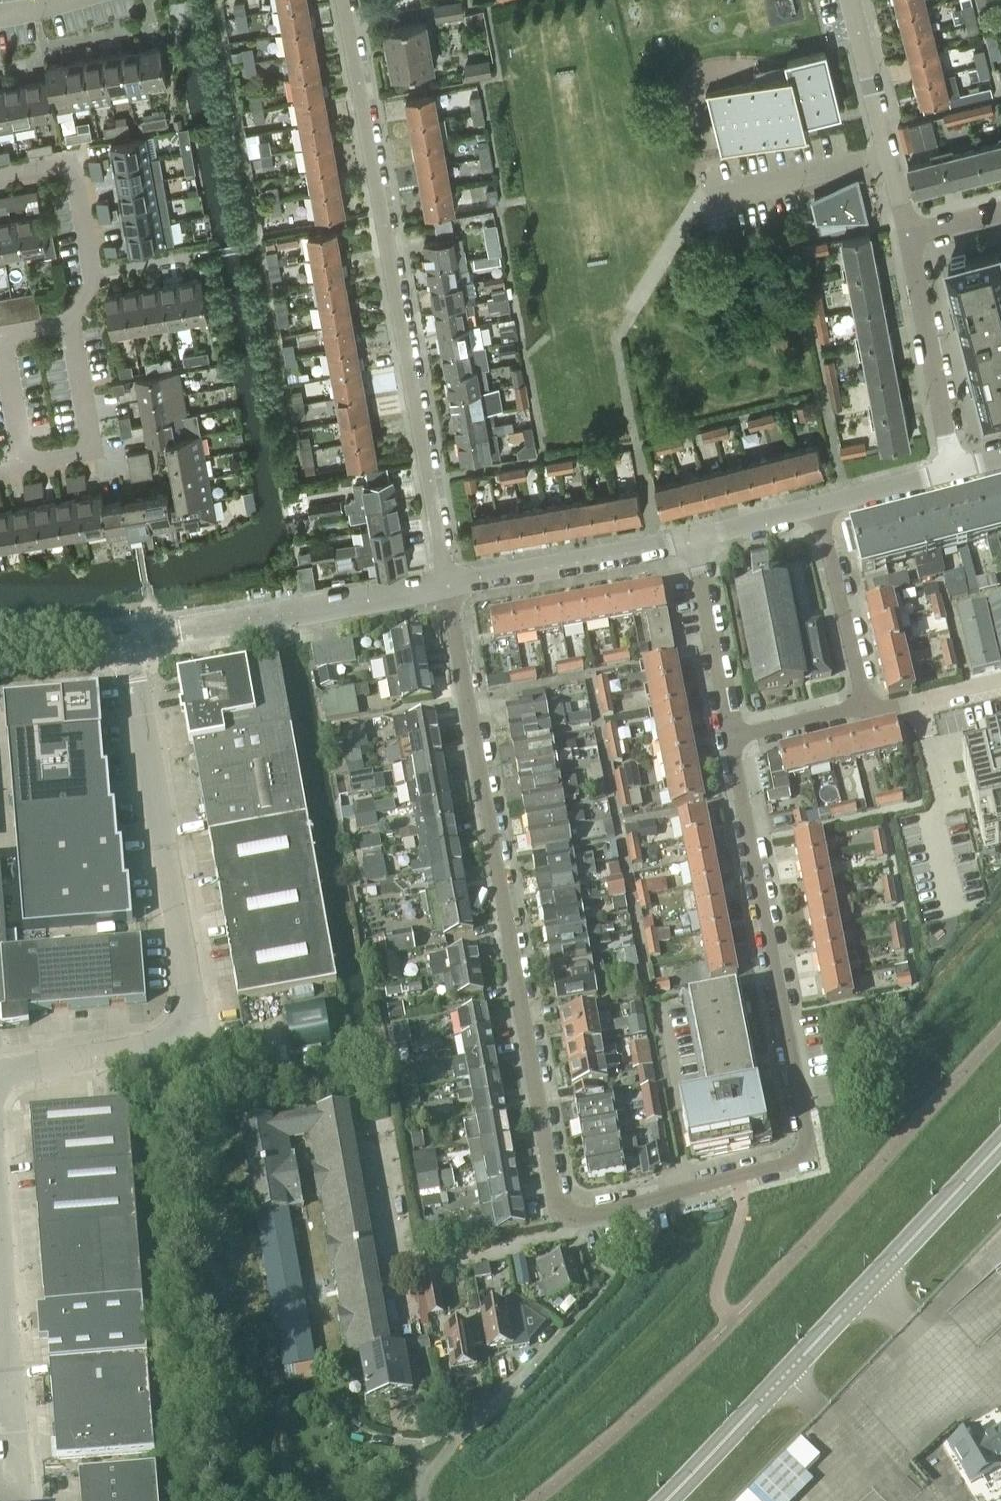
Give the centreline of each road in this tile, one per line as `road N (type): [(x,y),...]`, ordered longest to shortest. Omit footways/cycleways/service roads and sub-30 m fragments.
road 1 (residential): [(445,587),(561,1221),(812,1160),(732,738)]
road 2 (unclassified): [(0,1073),(196,1038),(124,643)]
road 3 (residential): [(445,587),(341,0)]
road 4 (tertiary): [(666,1500),(1000,1142)]
road 5 (residential): [(124,643),(445,587)]
road 6 (residential): [(445,587),(694,541)]
road 7 (residential): [(68,323),(93,273),(73,162),(0,174)]
road 8 (residential): [(909,234),(849,0)]
road 9 (residential): [(953,470),(909,234)]
road 10 (residential): [(867,711),(817,504)]
road 11 (unclassified): [(421,1500),(412,1446),(465,1426),(534,1363)]
road 12 (residential): [(732,738),(694,541)]
road 13 (residential): [(68,323),(0,335),(23,464)]
road 14 (residential): [(23,464),(92,450),(68,323)]
road 15 (residential): [(817,504),(953,470)]
road 16 (residential): [(732,738),(867,711)]
road 17 (residential): [(867,711),(1000,678)]
road 18 (residential): [(694,541),(817,504)]
road 19 (residential): [(0,652),(124,643)]

